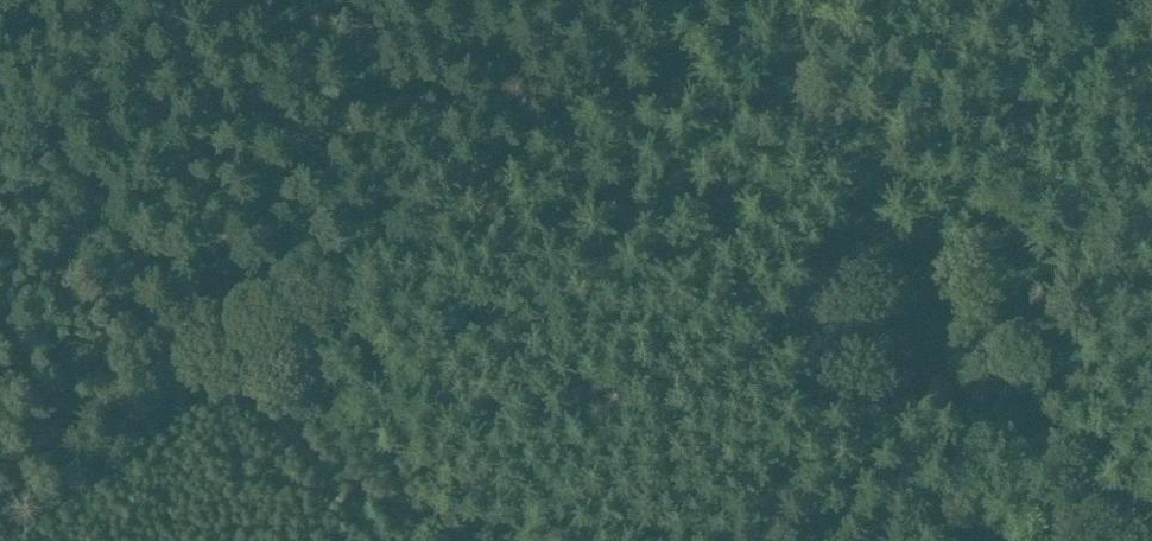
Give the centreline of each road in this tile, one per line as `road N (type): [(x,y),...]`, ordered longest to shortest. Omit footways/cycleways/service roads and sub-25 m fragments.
road 1 (track): [(382,540),(0,97)]

